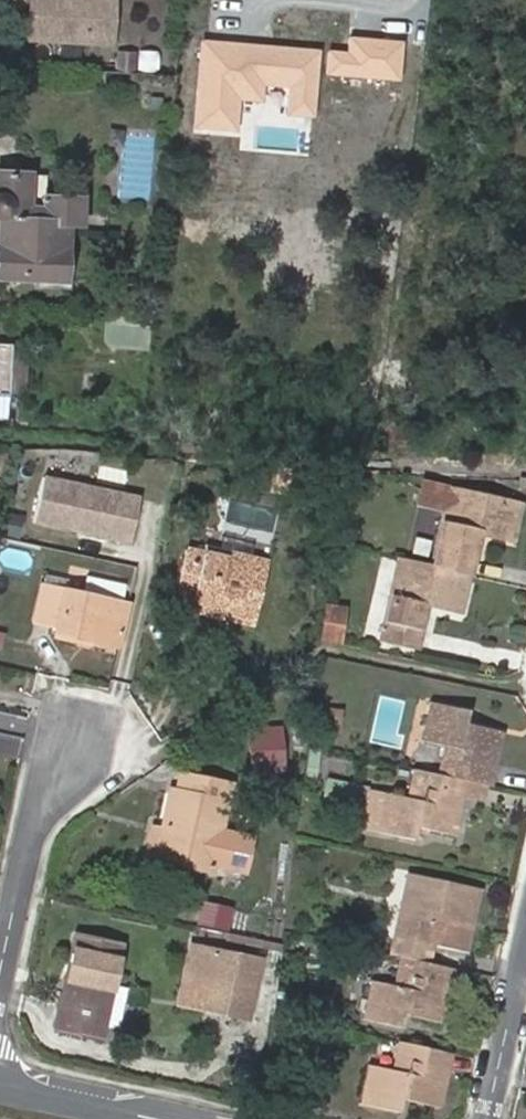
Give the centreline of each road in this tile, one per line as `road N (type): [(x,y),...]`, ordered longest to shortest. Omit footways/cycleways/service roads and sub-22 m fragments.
road 1 (residential): [(0,975),(40,799),(67,738),(88,721)]
road 2 (residential): [(487,1118),(525,956)]
road 3 (tertiary): [(0,1085),(148,1118)]

